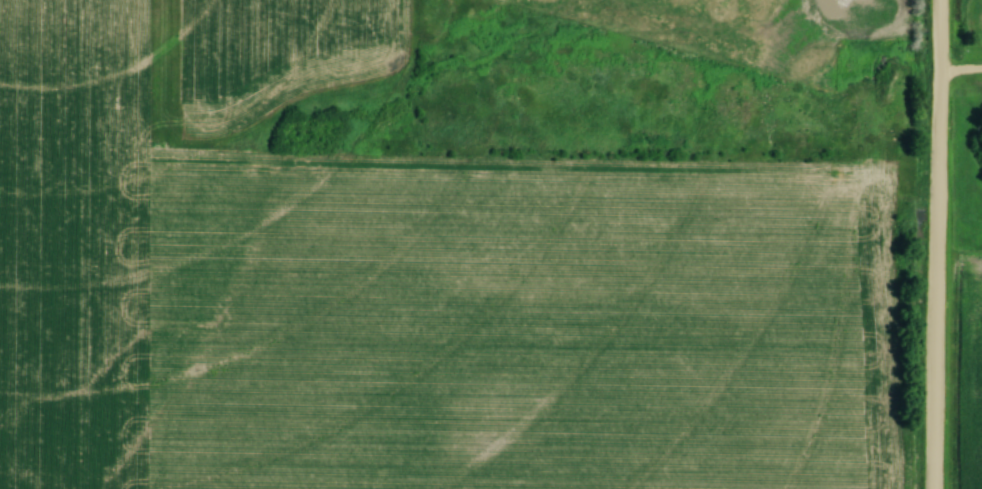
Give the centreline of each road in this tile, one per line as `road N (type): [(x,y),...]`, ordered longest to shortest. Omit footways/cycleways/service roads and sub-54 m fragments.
road 1 (residential): [(932,488),(939,0)]

